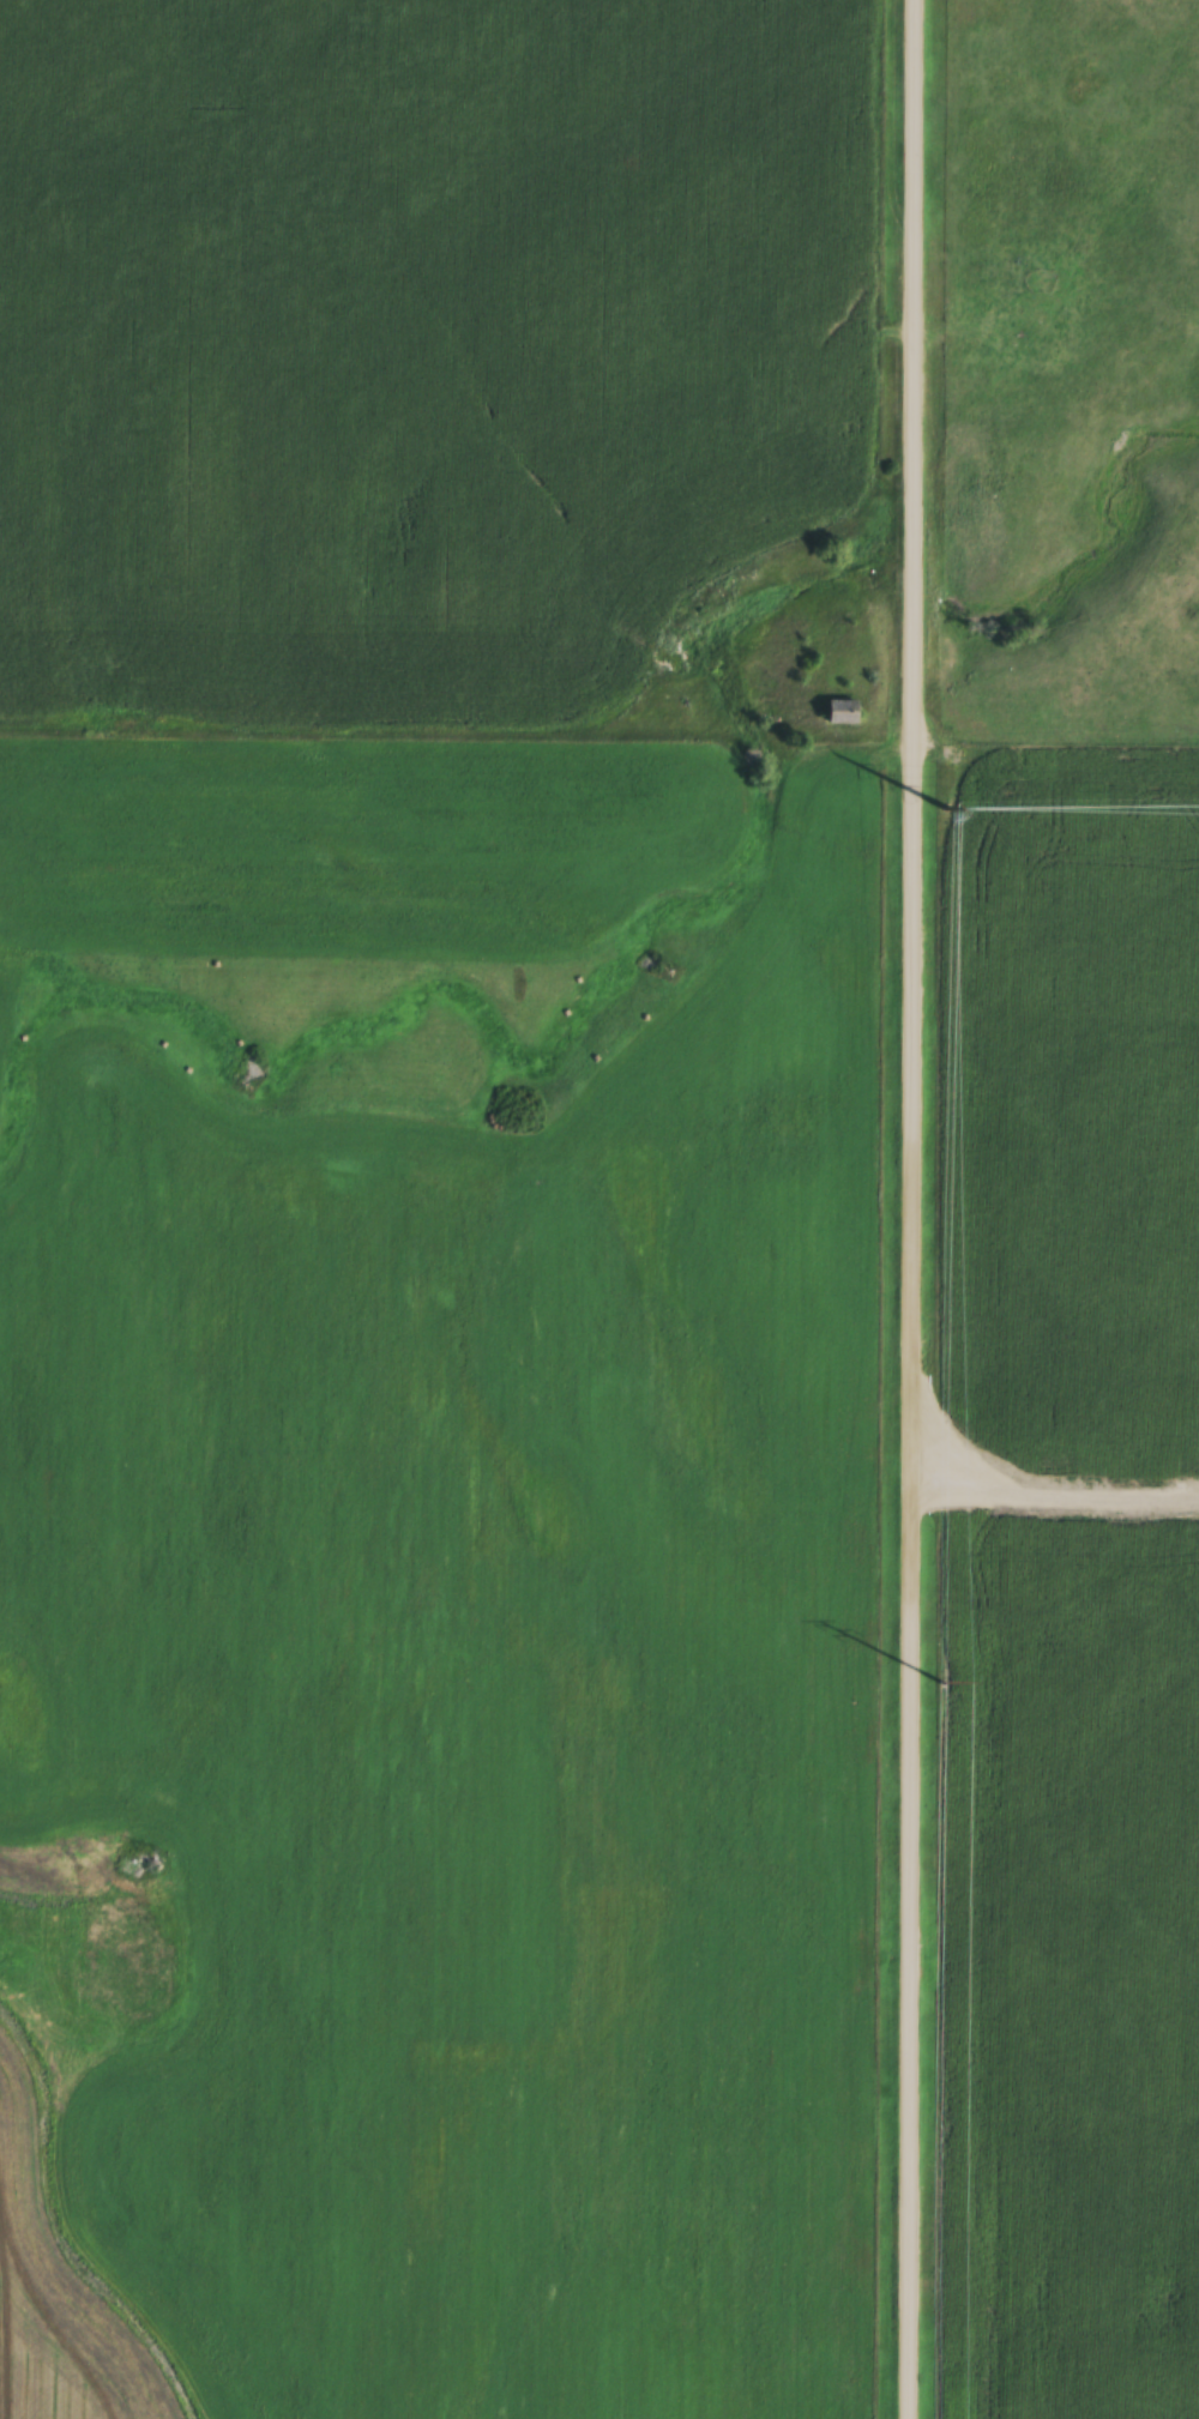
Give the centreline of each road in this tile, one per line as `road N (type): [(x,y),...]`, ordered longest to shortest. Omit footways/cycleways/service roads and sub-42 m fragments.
road 1 (residential): [(907,2418),(915,0)]

